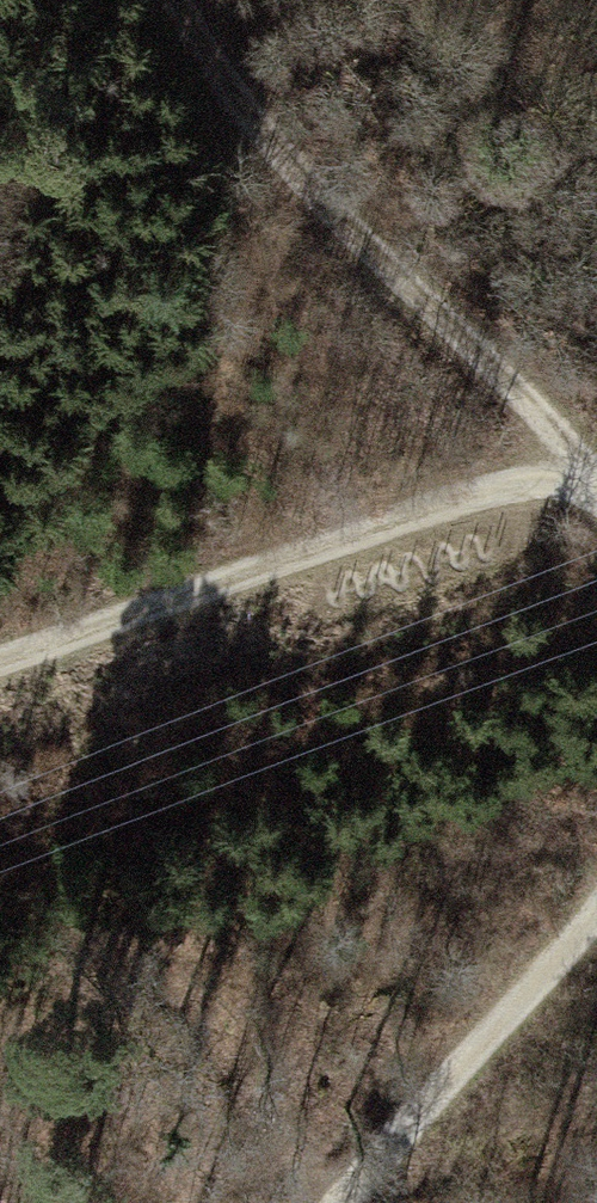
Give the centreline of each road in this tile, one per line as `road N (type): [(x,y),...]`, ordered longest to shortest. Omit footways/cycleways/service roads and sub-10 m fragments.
road 1 (track): [(0,664),(572,442)]
road 2 (track): [(572,442),(308,191),(176,25),(165,0)]
road 3 (track): [(596,905),(337,1202)]

